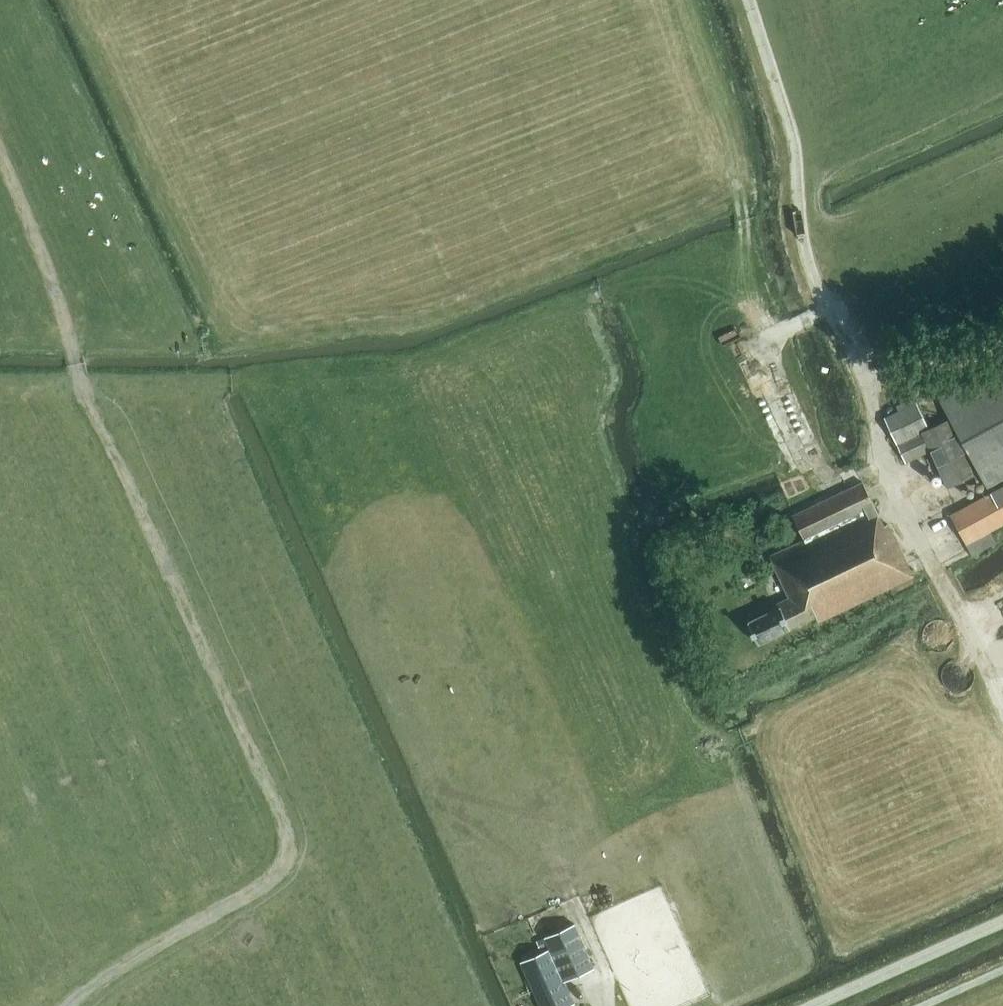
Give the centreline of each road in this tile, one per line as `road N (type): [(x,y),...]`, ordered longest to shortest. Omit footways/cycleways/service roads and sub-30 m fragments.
road 1 (track): [(0,156),(78,372),(288,841),(270,884),(174,933),(84,987),(68,1005)]
road 2 (track): [(881,439),(865,375),(806,262),(793,143),(750,0)]

